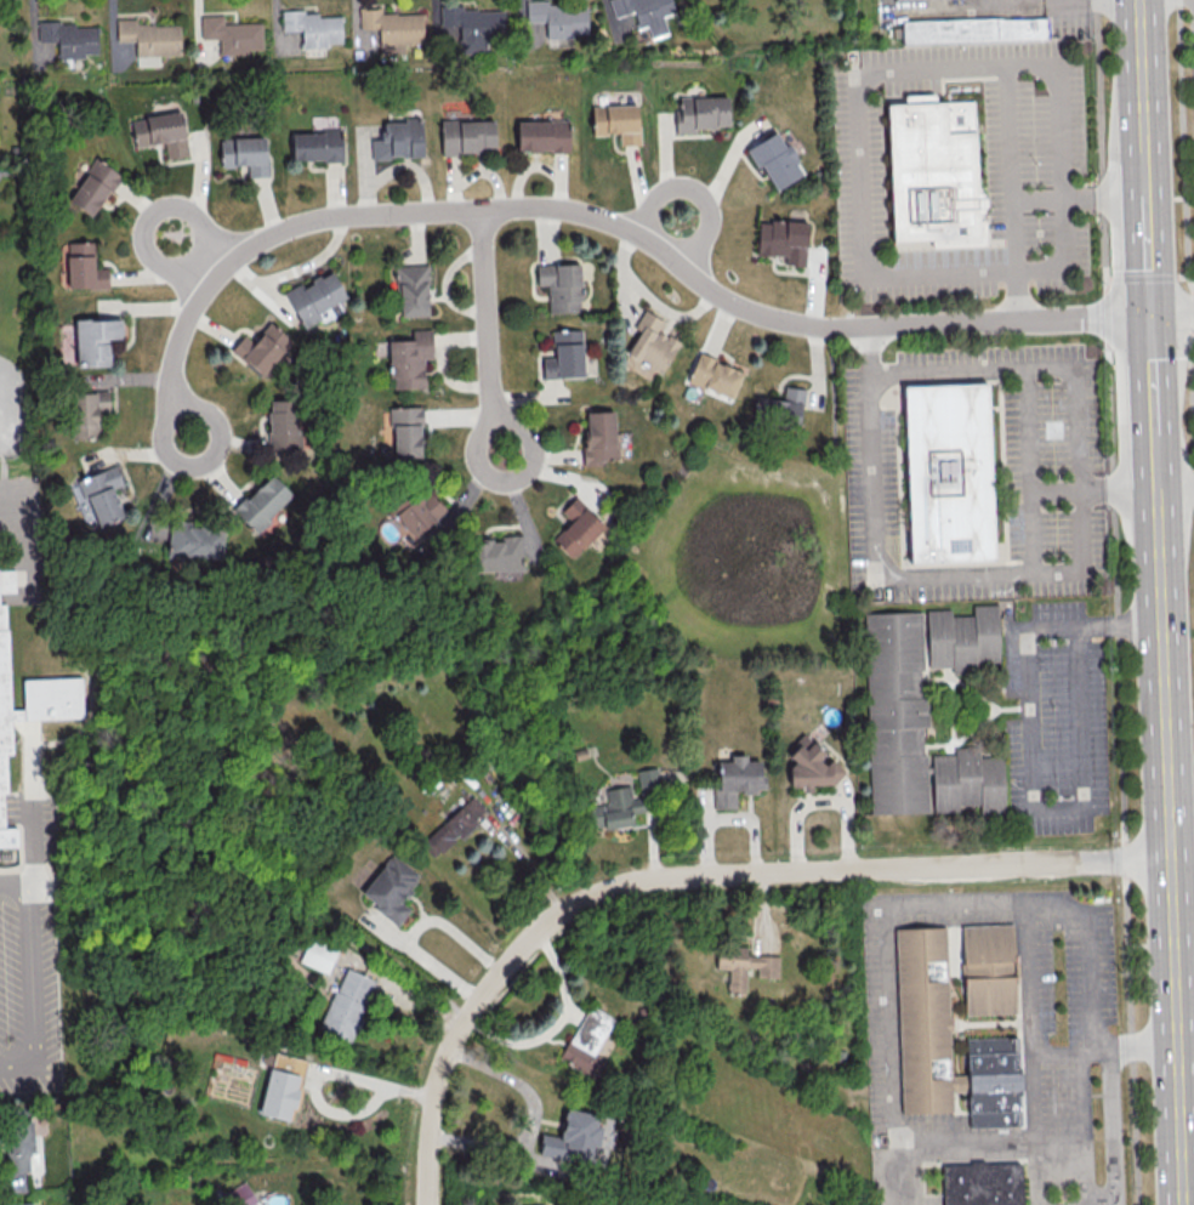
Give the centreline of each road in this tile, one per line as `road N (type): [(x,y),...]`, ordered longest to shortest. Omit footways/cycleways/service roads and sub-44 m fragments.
road 1 (residential): [(1022,318),(819,326),(777,318),(709,289),(626,228),(561,208),(334,216),(297,223),(234,256),(192,307),(176,347),(174,391)]
road 2 (residential): [(428,1204),(433,1115),(453,1040),(507,966),(570,913),(654,881),(1172,858)]
road 3 (secondary): [(1159,489),(1183,1204)]
road 4 (residential): [(482,210),(490,411),(506,455)]
road 5 (residential): [(183,467),(163,445),(174,391),(214,416),(222,433),(212,460),(183,467)]
road 6 (secondary): [(1138,0),(1143,136)]
road 7 (residential): [(1153,313),(1022,318)]

